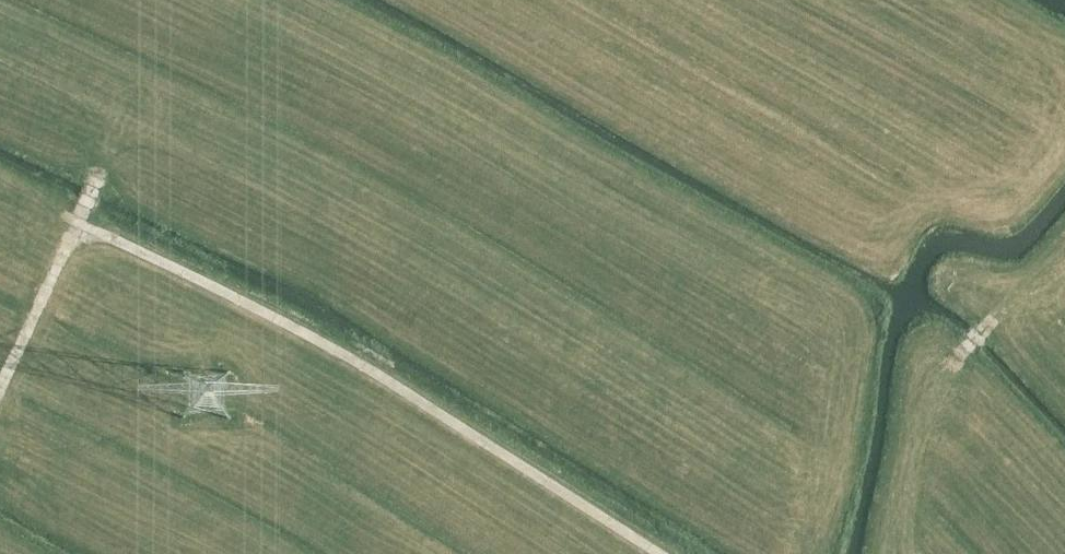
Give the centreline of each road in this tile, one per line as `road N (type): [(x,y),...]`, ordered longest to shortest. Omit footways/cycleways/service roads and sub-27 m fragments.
road 1 (track): [(665,553),(352,358),(76,222)]
road 2 (track): [(904,553),(957,356),(1064,249)]
road 3 (track): [(92,187),(0,397)]
road 4 (track): [(1064,62),(948,0)]

